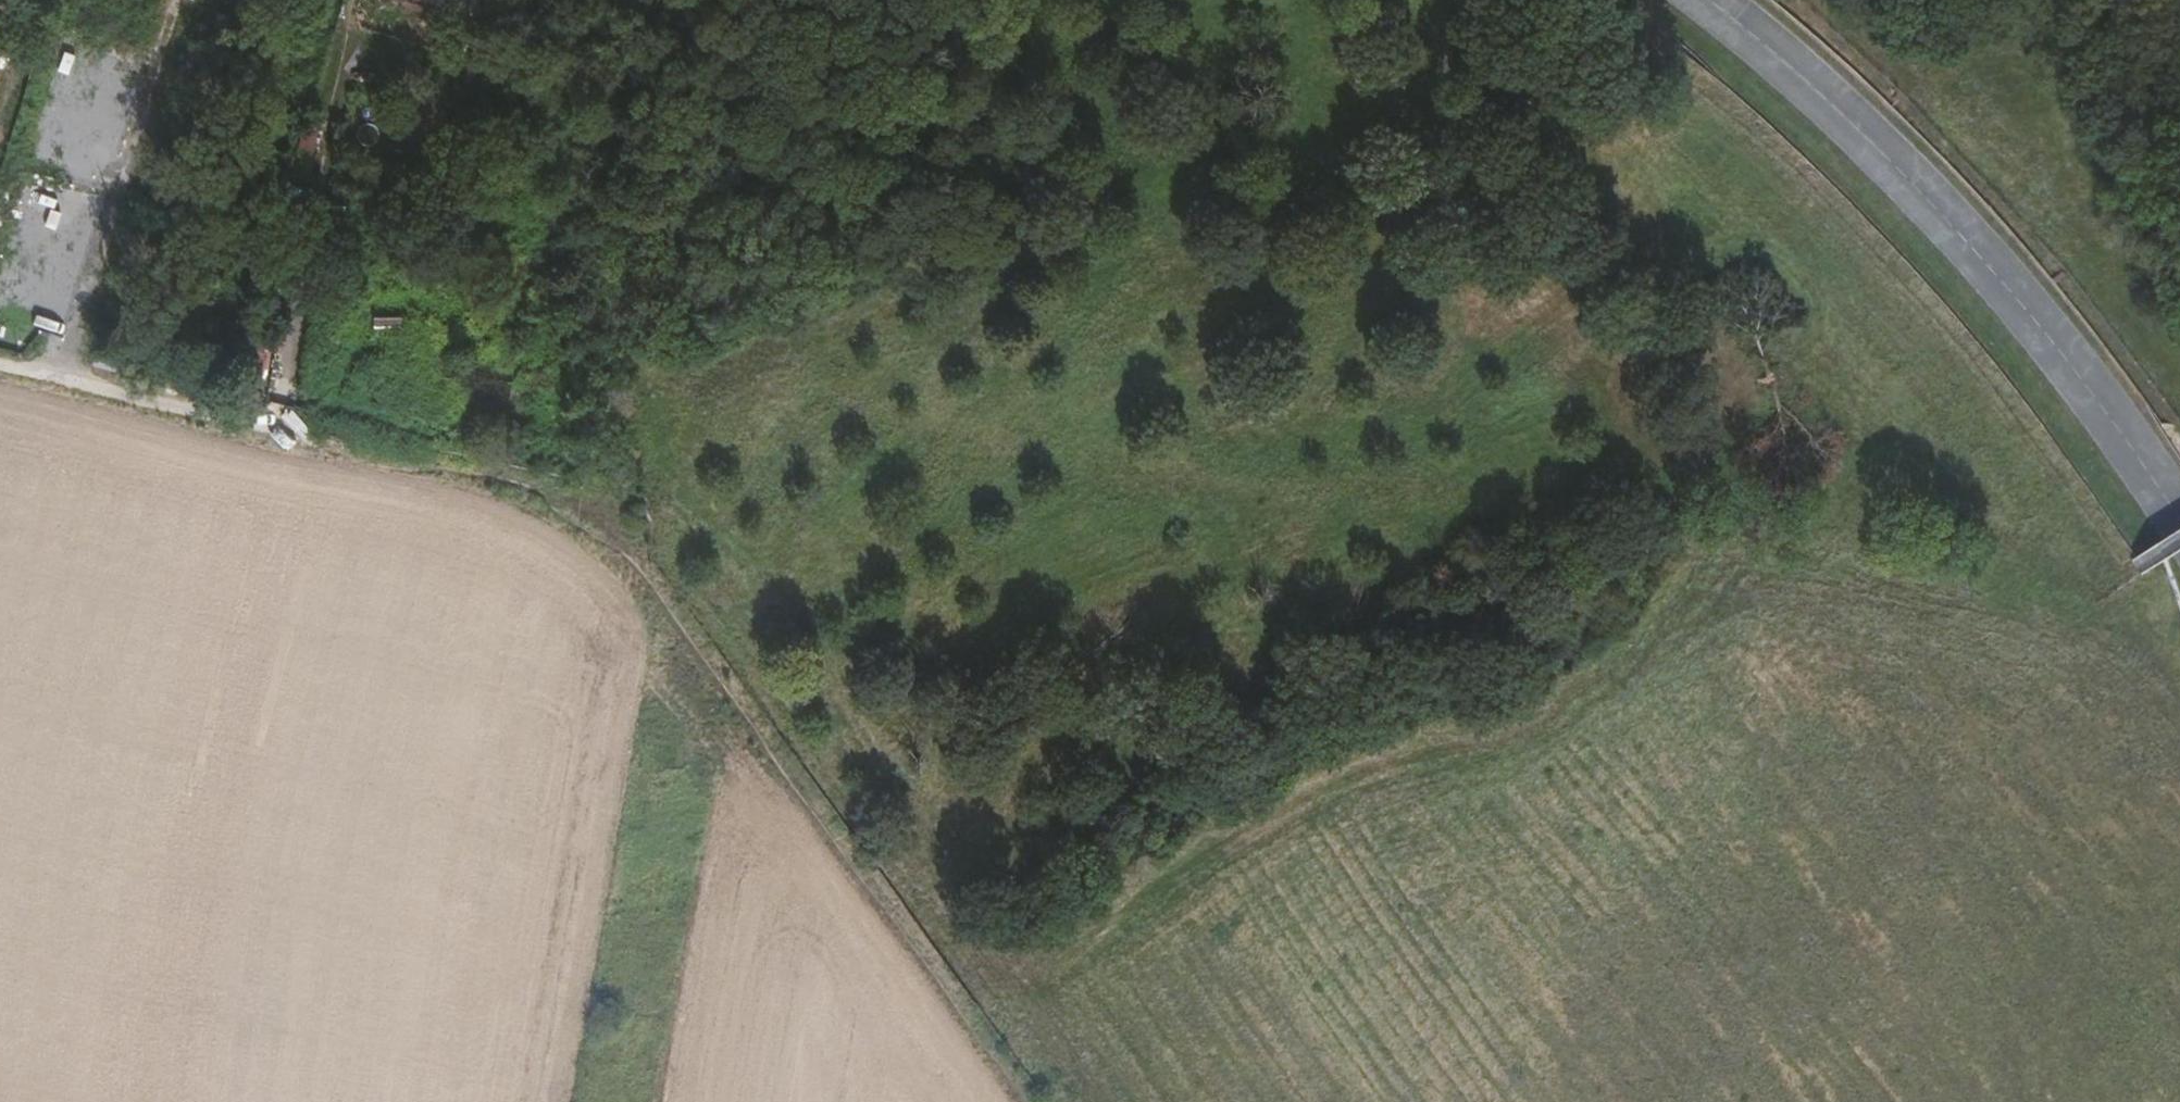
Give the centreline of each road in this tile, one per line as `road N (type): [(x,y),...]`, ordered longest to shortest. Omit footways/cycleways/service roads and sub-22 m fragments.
road 1 (track): [(580,0),(581,341),(593,453),(610,513),(650,583),(1032,1101)]
road 2 (unclassified): [(0,360),(500,474),(610,513)]

